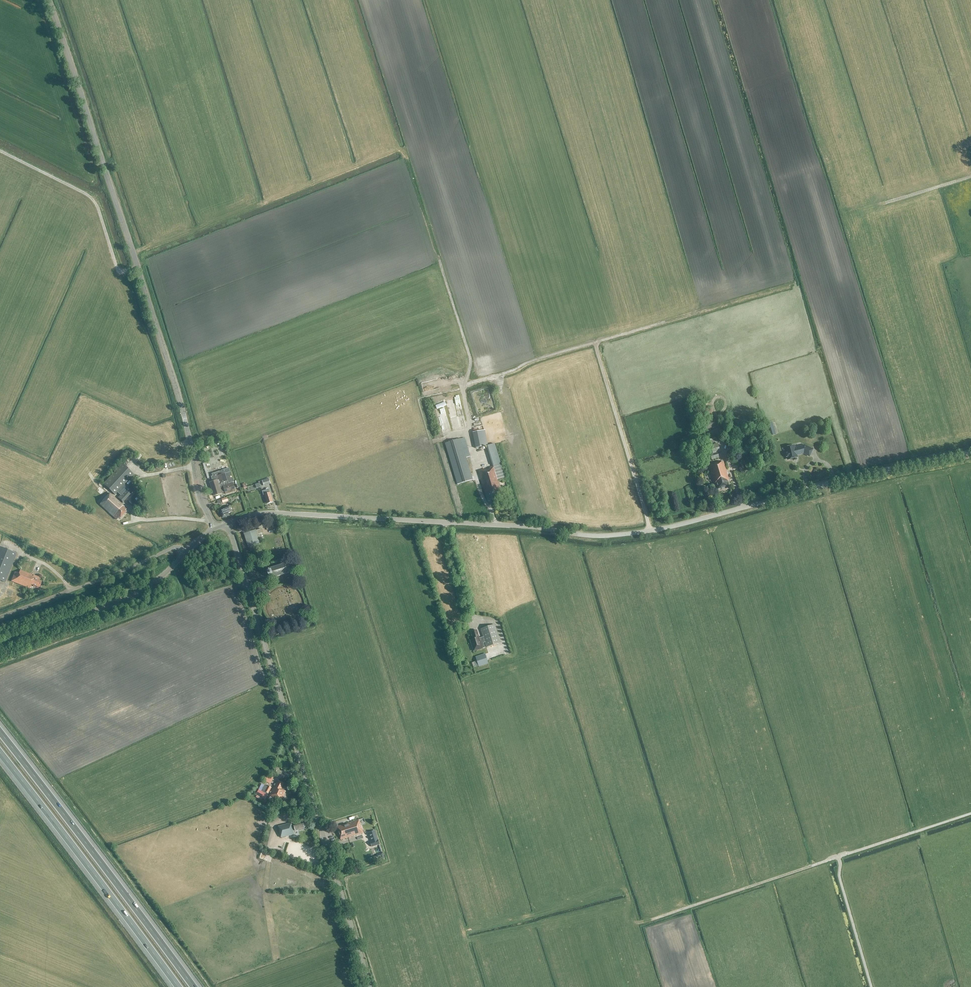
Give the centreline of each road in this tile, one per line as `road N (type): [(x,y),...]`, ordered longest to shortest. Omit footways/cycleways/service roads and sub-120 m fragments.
road 1 (tertiary): [(291,513),(629,535),(970,452)]
road 2 (tertiary): [(214,528),(50,0)]
road 3 (tertiary): [(370,986),(228,524)]
road 4 (motorway): [(194,986),(0,733)]
road 5 (motorway): [(0,754),(178,986)]
road 6 (track): [(650,531),(595,343),(671,320)]
road 7 (track): [(838,857),(635,925)]
road 8 (tertiary): [(0,646),(126,600),(185,553)]
road 9 (track): [(138,268),(119,270),(93,197),(0,151)]
road 10 (residential): [(0,617),(171,549),(185,553)]
road 11 (track): [(468,433),(465,387),(595,343)]
road 12 (track): [(838,857),(970,813)]
road 13 (track): [(465,387),(471,361),(438,254)]
road 14 (track): [(871,986),(838,857)]

